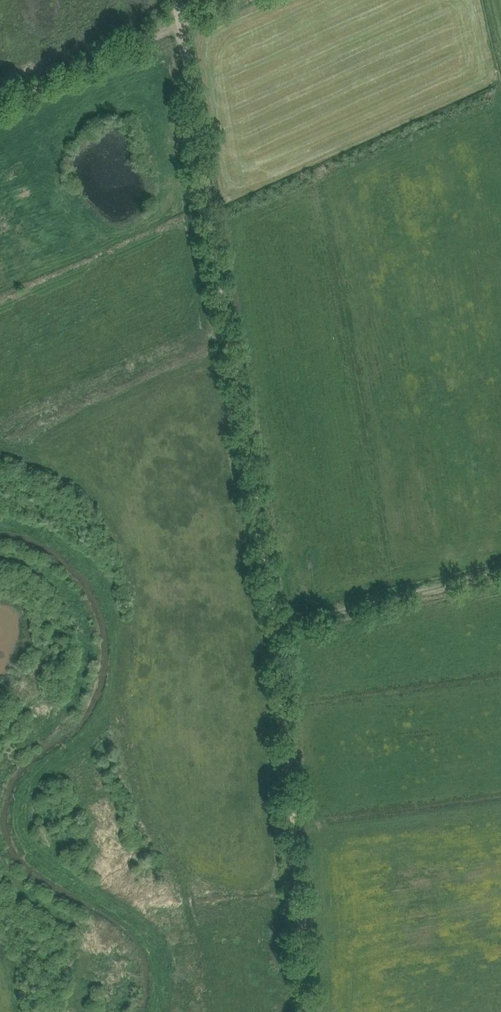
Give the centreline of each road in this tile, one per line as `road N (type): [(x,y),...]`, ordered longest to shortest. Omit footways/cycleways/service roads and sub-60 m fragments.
road 1 (track): [(184,24),(285,623),(314,1011)]
road 2 (track): [(285,623),(500,570)]
road 3 (track): [(0,100),(184,24)]

